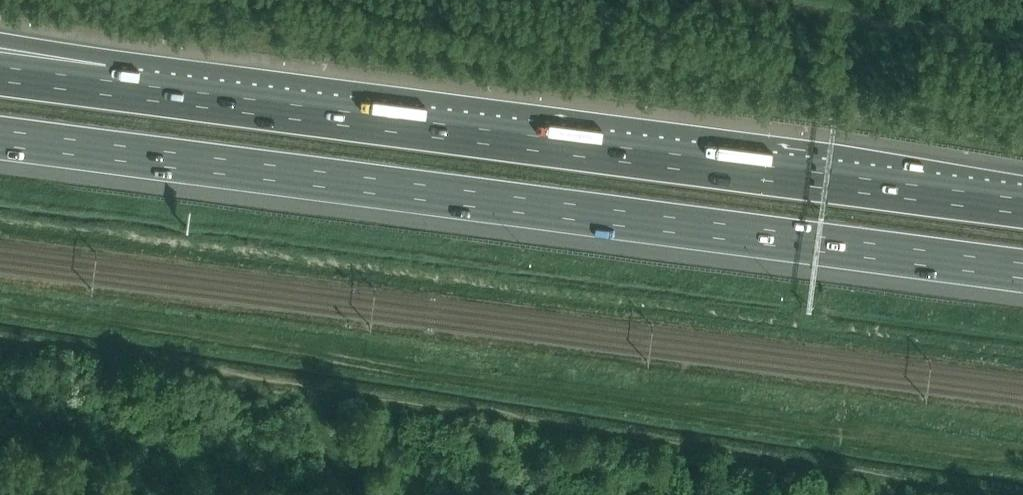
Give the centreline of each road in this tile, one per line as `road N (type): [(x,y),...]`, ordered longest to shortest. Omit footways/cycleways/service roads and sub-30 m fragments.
road 1 (motorway): [(0,138),(1022,271)]
road 2 (motorway): [(1022,206),(103,87)]
road 3 (track): [(910,494),(0,365)]

